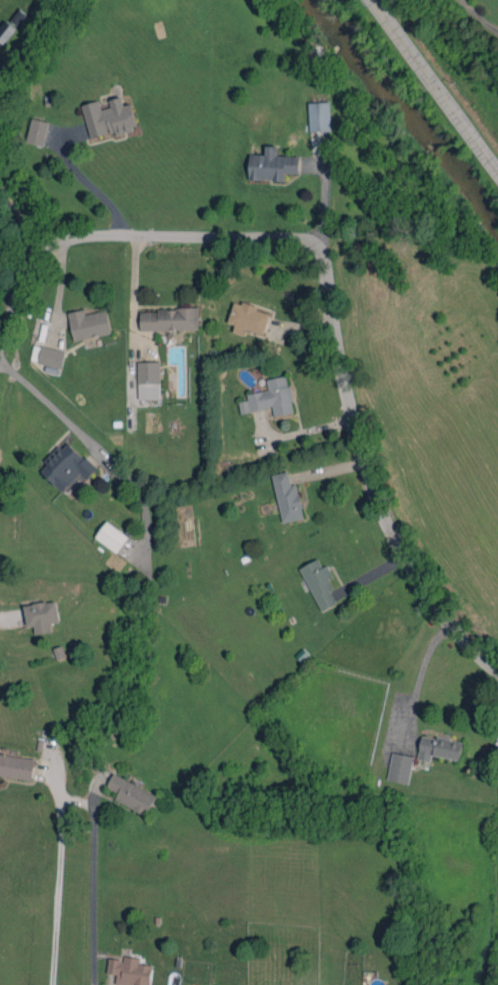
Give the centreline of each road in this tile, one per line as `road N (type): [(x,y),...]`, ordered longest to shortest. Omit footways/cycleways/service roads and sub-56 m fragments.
road 1 (residential): [(0,357),(27,279),(66,244),(272,237),(314,249),(370,471),(397,537),(449,621),(497,667)]
road 2 (tertiary): [(372,0),(497,172)]

